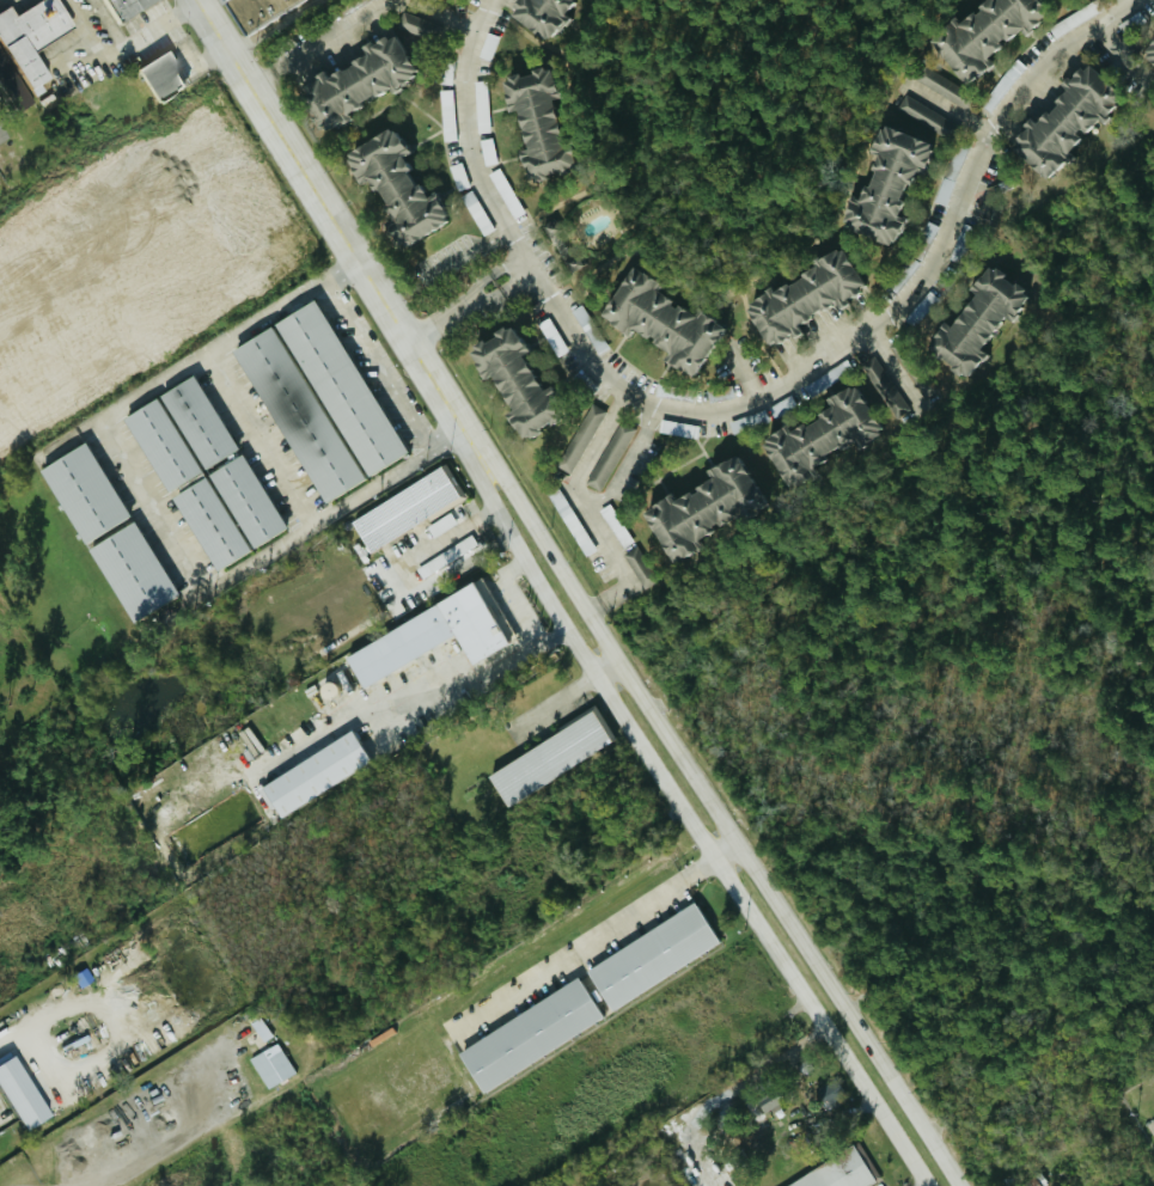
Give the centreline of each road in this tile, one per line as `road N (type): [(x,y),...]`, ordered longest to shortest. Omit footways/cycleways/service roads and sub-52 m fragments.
road 1 (secondary): [(481,473),(597,677),(769,939)]
road 2 (secondary): [(792,925),(497,467)]
road 3 (secondary): [(199,4),(459,422)]
road 4 (secondary): [(958,1185),(792,925)]
road 5 (secondary): [(769,939),(926,1185)]

